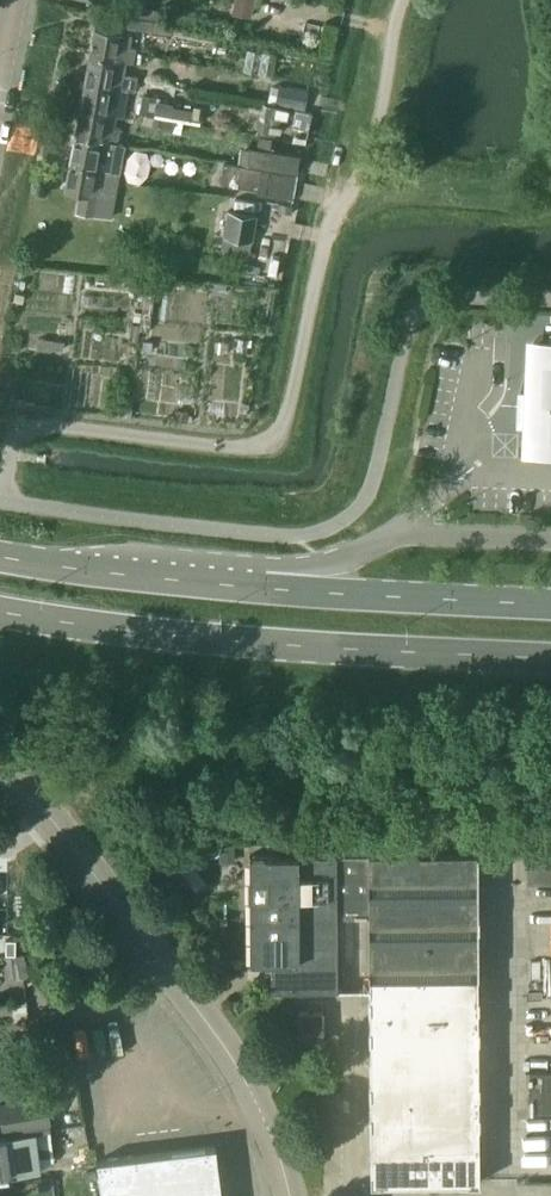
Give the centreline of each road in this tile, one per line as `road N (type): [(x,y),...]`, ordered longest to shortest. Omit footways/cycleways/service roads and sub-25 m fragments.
road 1 (unclassified): [(0,492),(22,423),(242,447),(264,445),(279,433),(325,232),(363,167),(377,121),(400,0)]
road 2 (secondary): [(550,604),(262,587),(0,554)]
road 3 (secondary): [(0,611),(172,635),(550,658)]
road 4 (unclassified): [(290,1195),(265,1115),(206,1017),(46,809),(0,783)]

